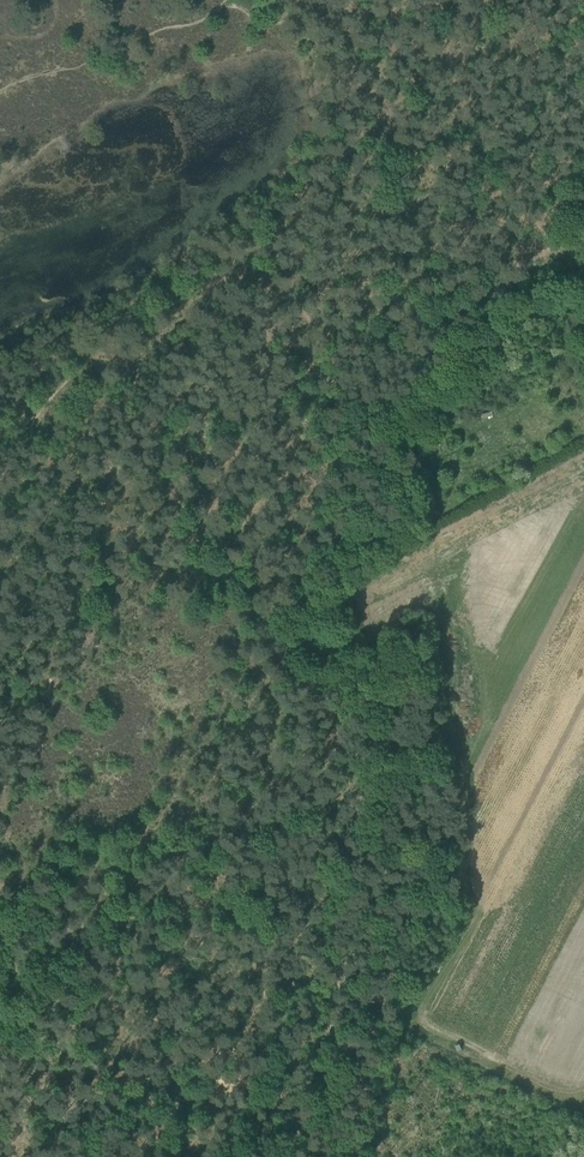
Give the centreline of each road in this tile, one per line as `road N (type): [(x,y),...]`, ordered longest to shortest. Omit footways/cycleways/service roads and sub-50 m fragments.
road 1 (track): [(327,363),(337,545),(371,733),(345,883),(344,968),(325,1032),(335,1096),(330,1156)]
road 2 (track): [(583,232),(547,268),(327,363)]
road 3 (track): [(0,1017),(62,1035),(115,1063),(151,1120),(202,1156)]

